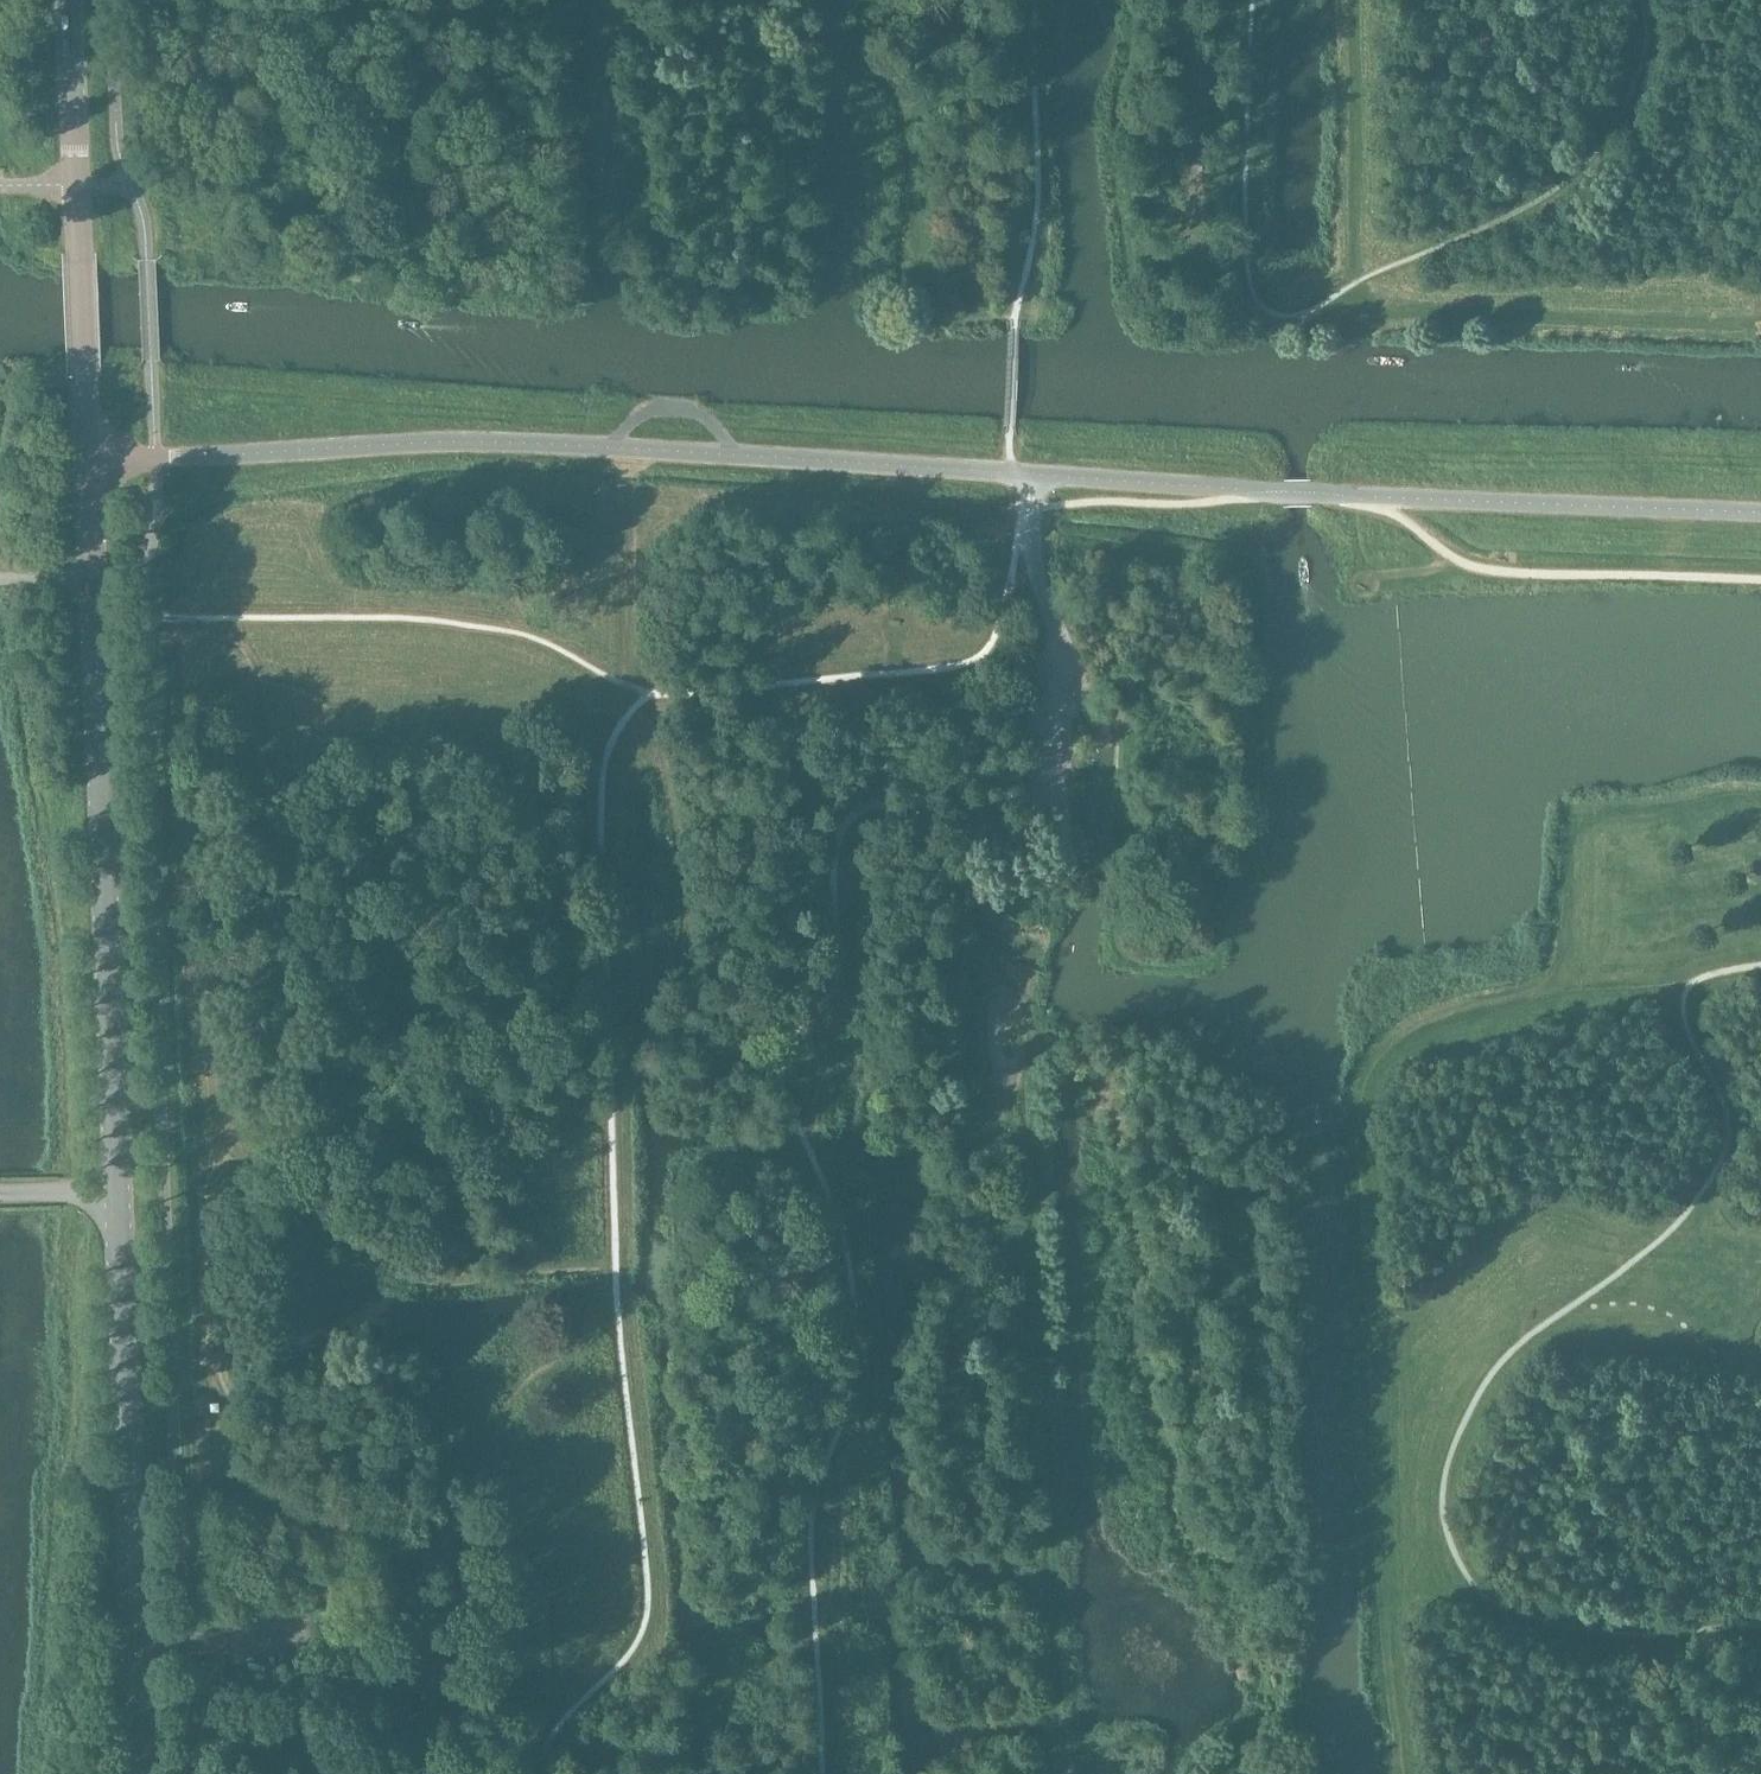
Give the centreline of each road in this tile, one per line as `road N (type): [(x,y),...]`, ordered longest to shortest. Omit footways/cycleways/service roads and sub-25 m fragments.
road 1 (unclassified): [(143,1773),(87,462)]
road 2 (unclassified): [(1033,475),(522,444),(87,462)]
road 3 (unclassified): [(87,462),(70,0)]
road 4 (unclassified): [(1760,513),(1311,492)]
road 5 (unclassified): [(1033,475),(1311,492)]

